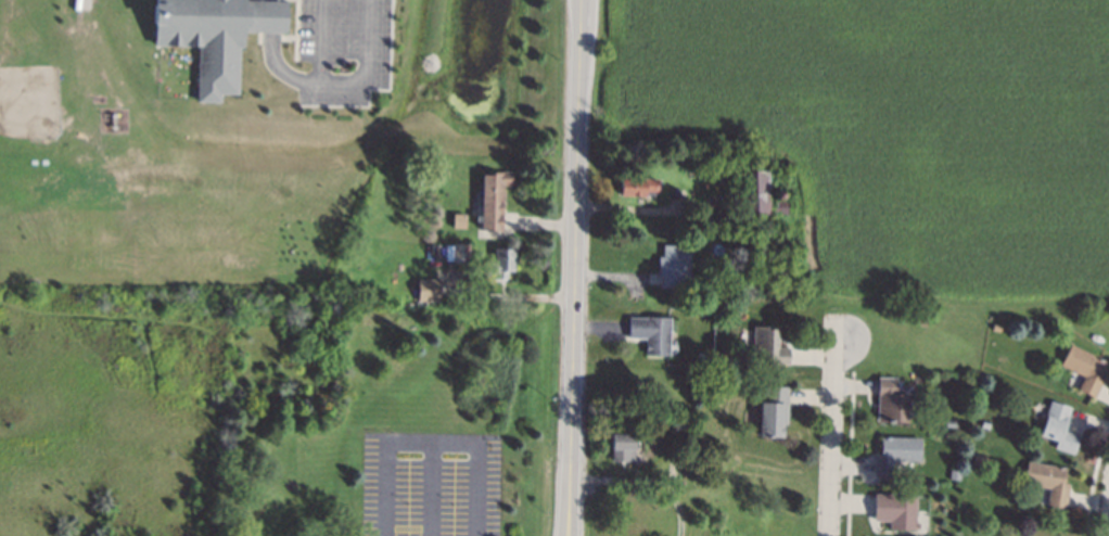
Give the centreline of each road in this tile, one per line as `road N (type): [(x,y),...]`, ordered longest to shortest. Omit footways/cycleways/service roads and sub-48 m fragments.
road 1 (secondary): [(583,0),(571,535)]
road 2 (residential): [(834,535),(842,339)]

